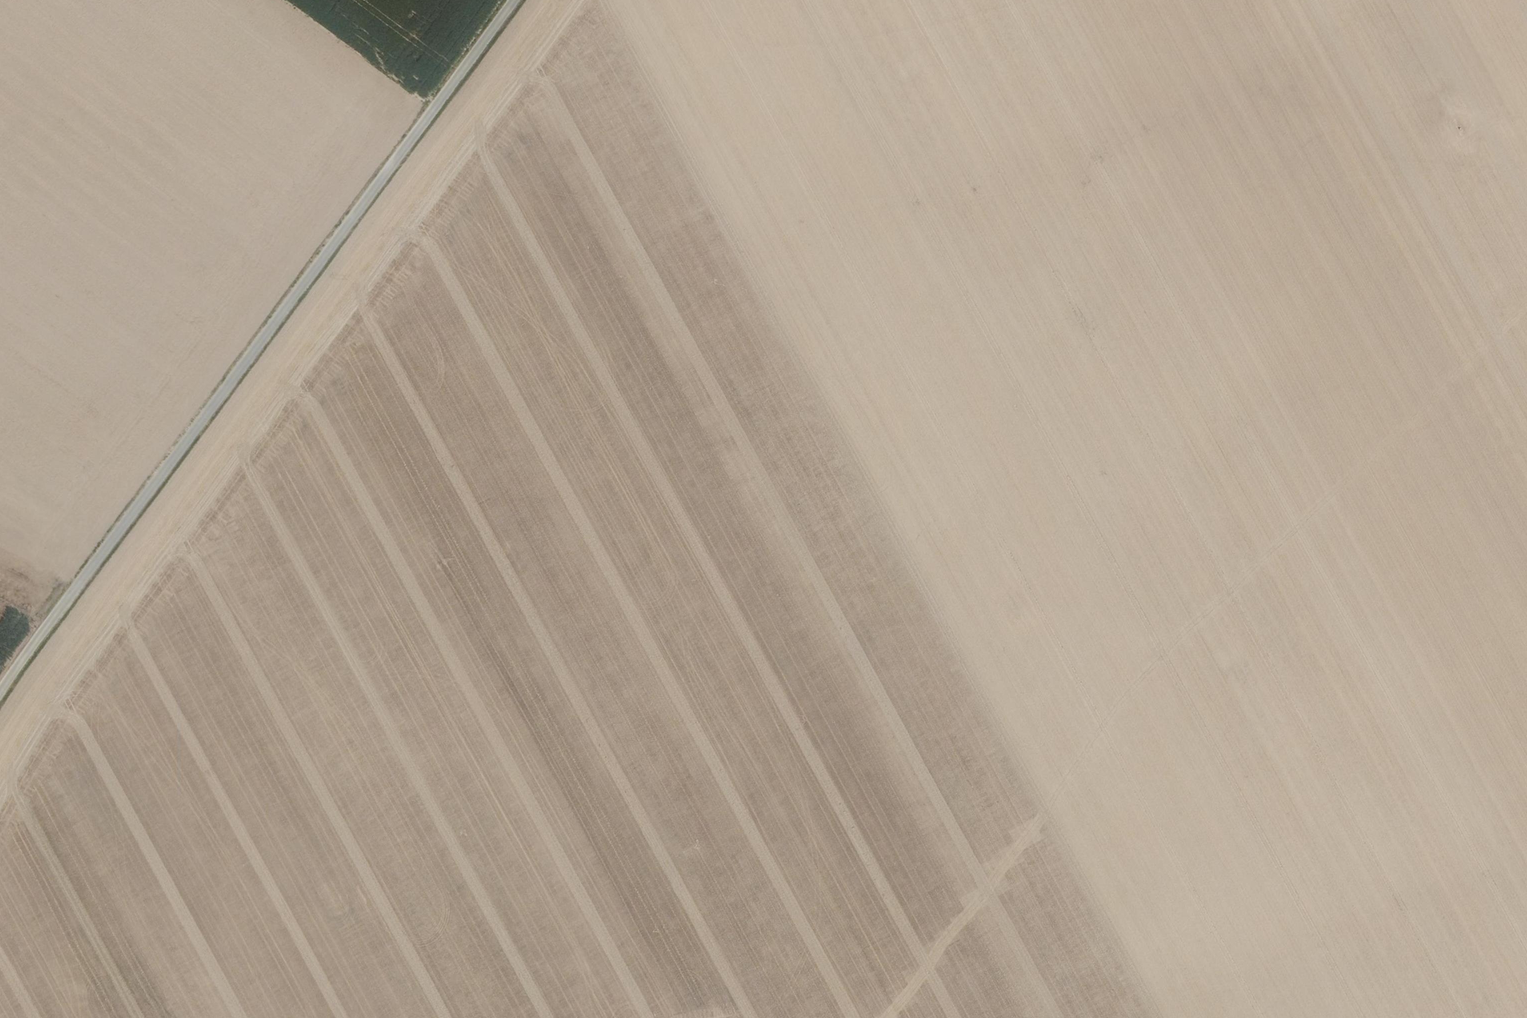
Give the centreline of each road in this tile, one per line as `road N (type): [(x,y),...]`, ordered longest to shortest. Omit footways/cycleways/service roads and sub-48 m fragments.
road 1 (track): [(0,694),(513,0)]

